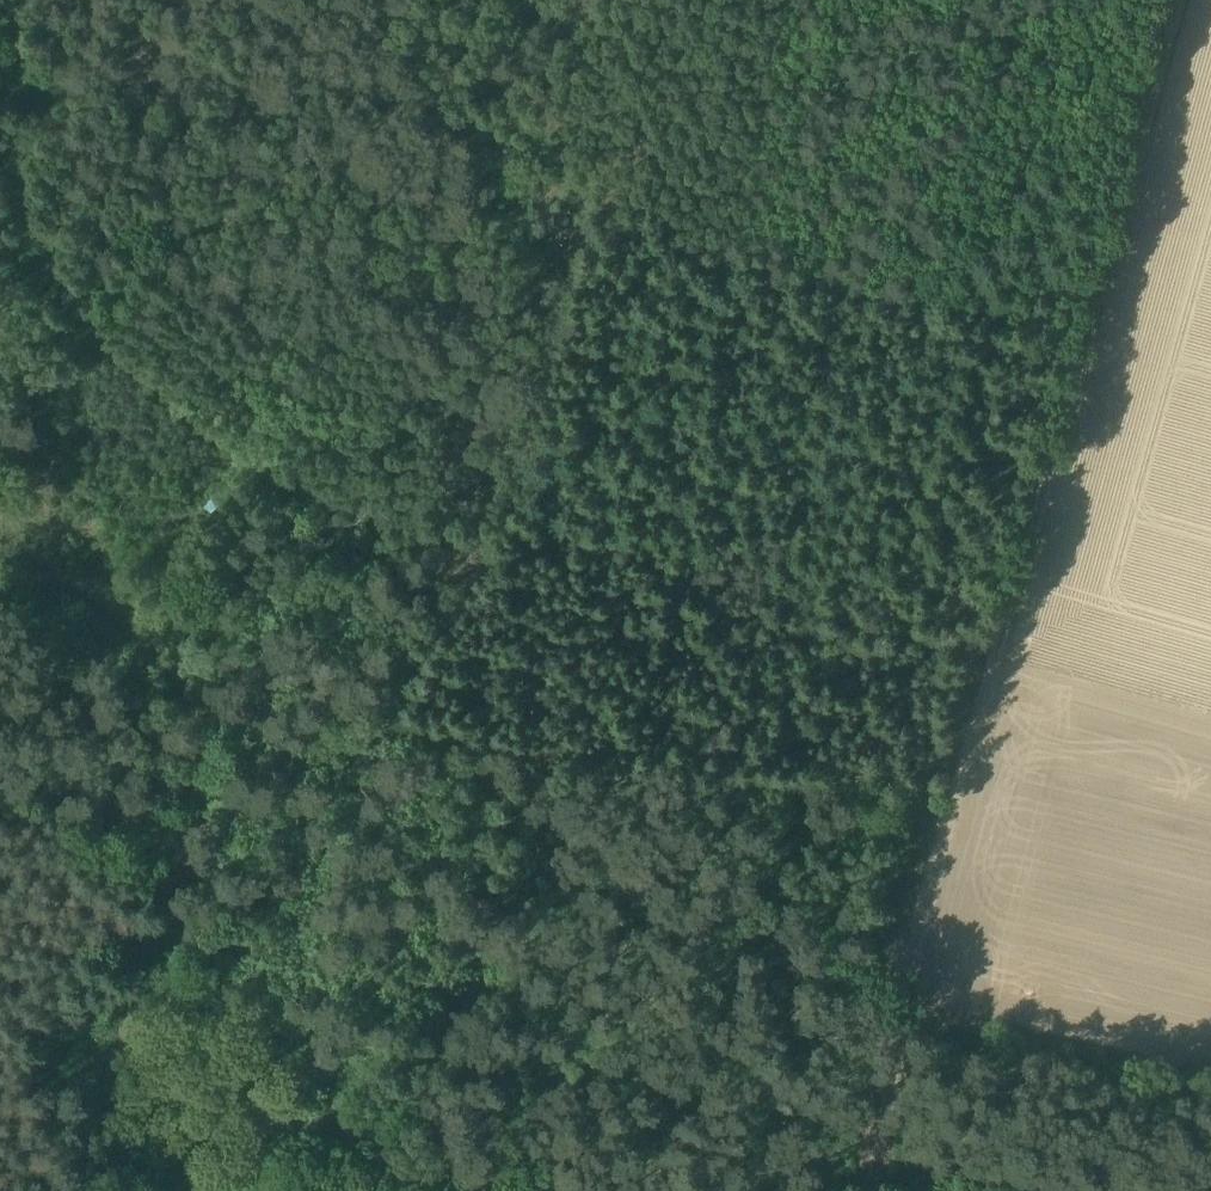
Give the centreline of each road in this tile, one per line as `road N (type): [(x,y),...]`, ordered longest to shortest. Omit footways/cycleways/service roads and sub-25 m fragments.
road 1 (track): [(1185,0),(853,1190)]
road 2 (track): [(83,1190),(201,752),(164,663),(0,527)]

